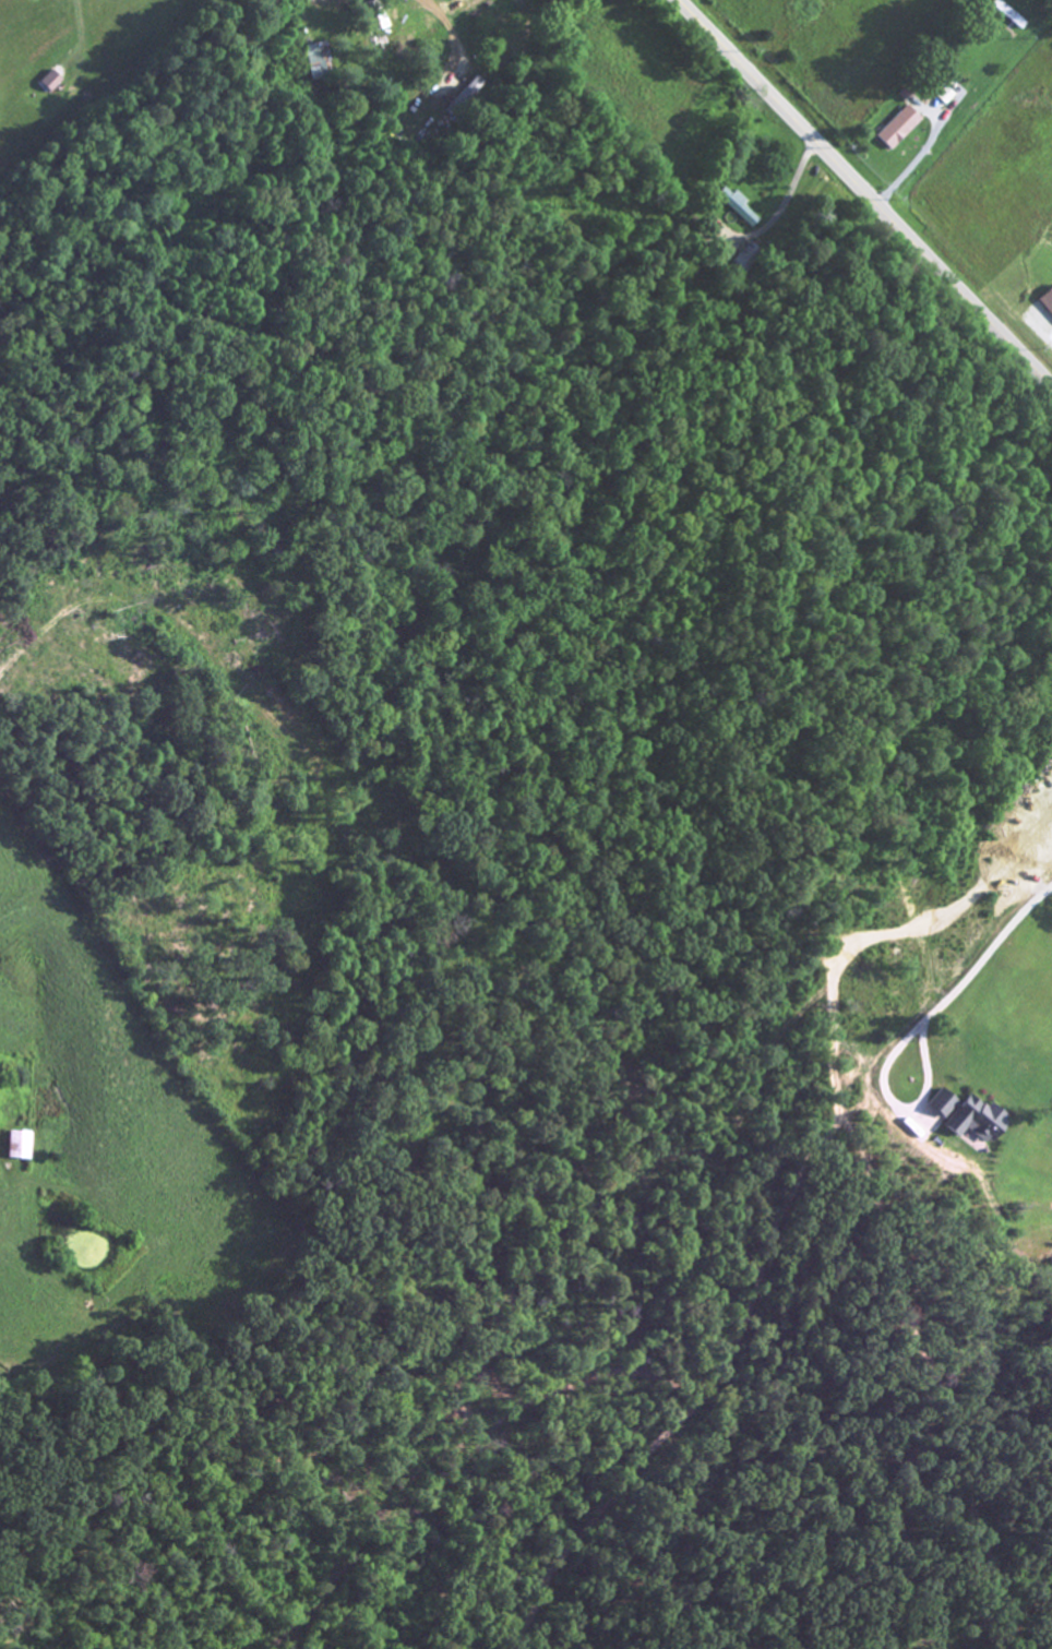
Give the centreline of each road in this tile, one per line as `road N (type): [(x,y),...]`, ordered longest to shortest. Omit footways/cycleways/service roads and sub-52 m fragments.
road 1 (primary): [(1051,389),(674,0)]

